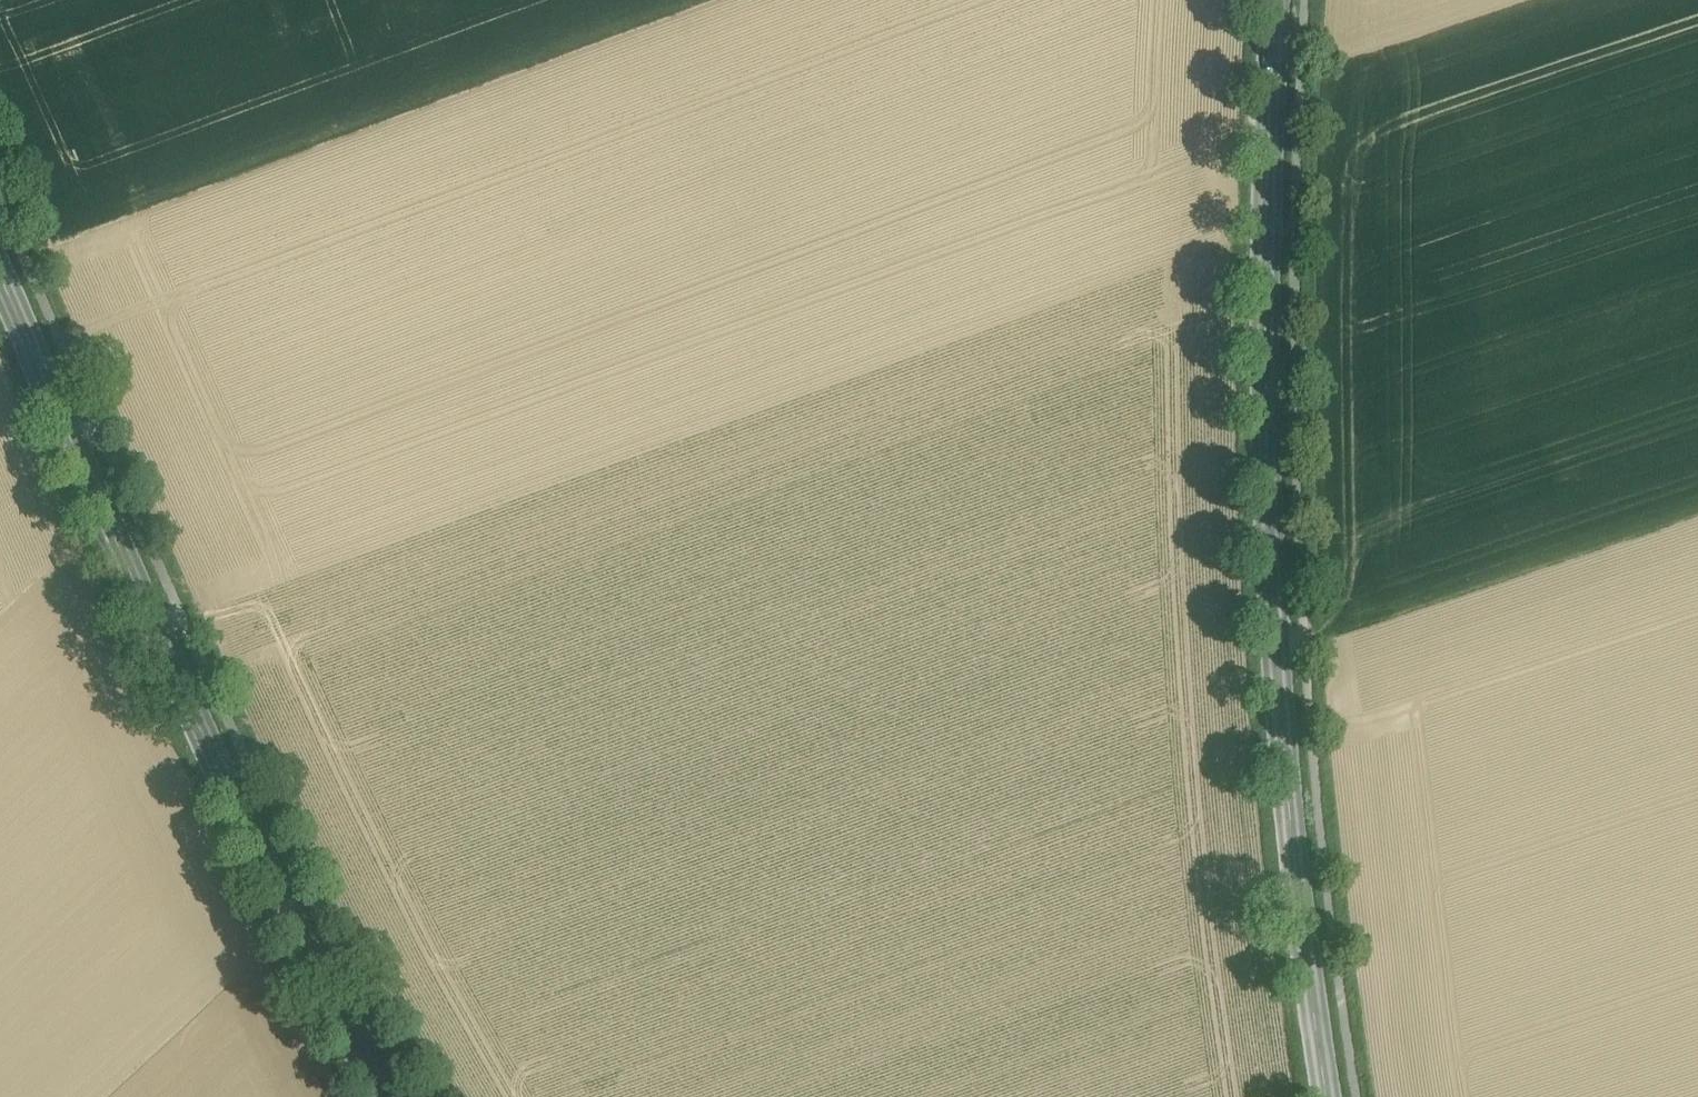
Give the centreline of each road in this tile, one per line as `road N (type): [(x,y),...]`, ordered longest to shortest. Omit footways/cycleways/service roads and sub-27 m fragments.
road 1 (secondary): [(1276,0),(1267,328),(1275,590),(1301,899),(1332,1096)]
road 2 (secondary): [(385,1096),(192,708),(0,278)]

